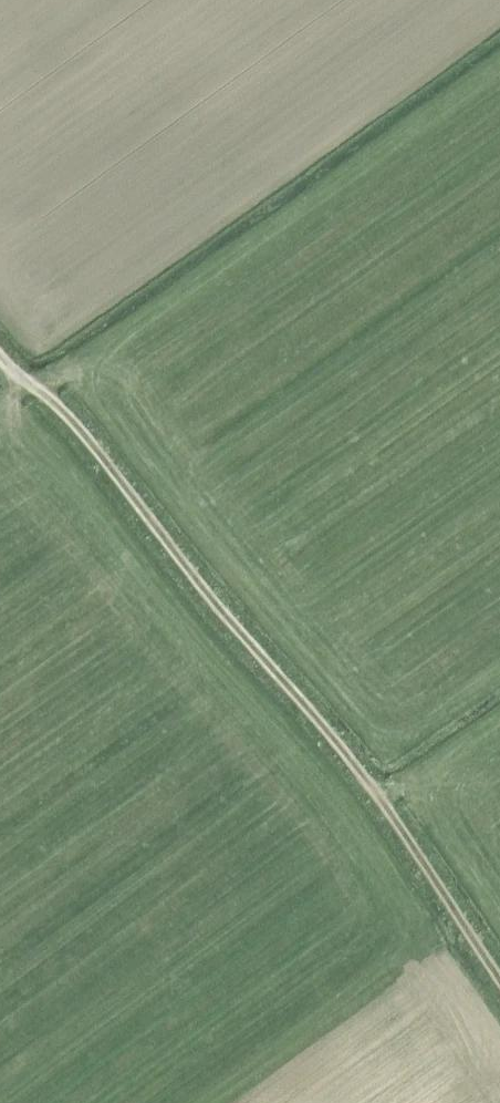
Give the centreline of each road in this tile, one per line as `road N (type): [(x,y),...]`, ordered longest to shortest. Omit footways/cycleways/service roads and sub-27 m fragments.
road 1 (track): [(499,975),(329,730),(52,400),(0,357)]
road 2 (track): [(449,974),(338,804),(123,546),(27,448),(14,421),(13,375)]

